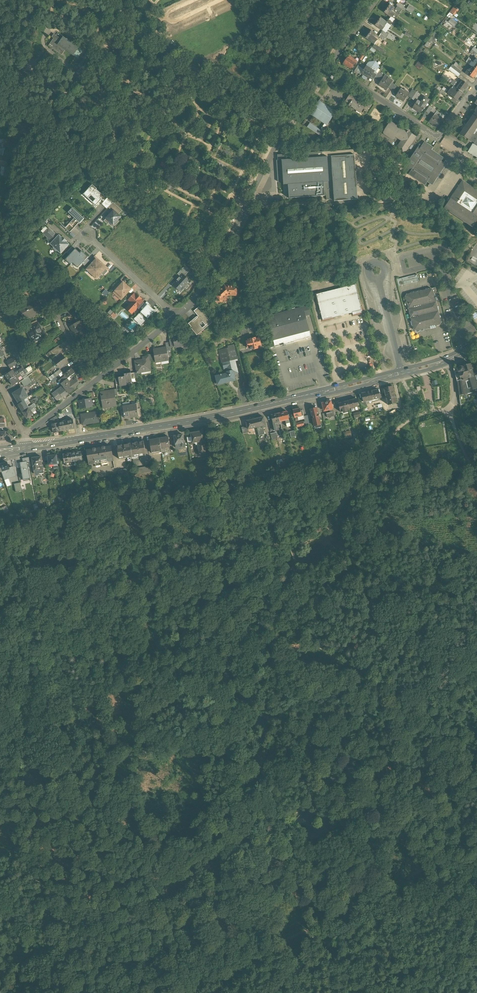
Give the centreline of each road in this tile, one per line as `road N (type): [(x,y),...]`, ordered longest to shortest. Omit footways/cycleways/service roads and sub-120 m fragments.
road 1 (tertiary): [(27,447),(325,392),(441,362),(476,343)]
road 2 (residential): [(331,65),(290,119),(197,298),(175,316)]
road 3 (residential): [(331,65),(437,138),(476,85)]
road 4 (residential): [(175,316),(25,435)]
road 5 (residential): [(0,124),(22,132),(9,226),(0,224)]

